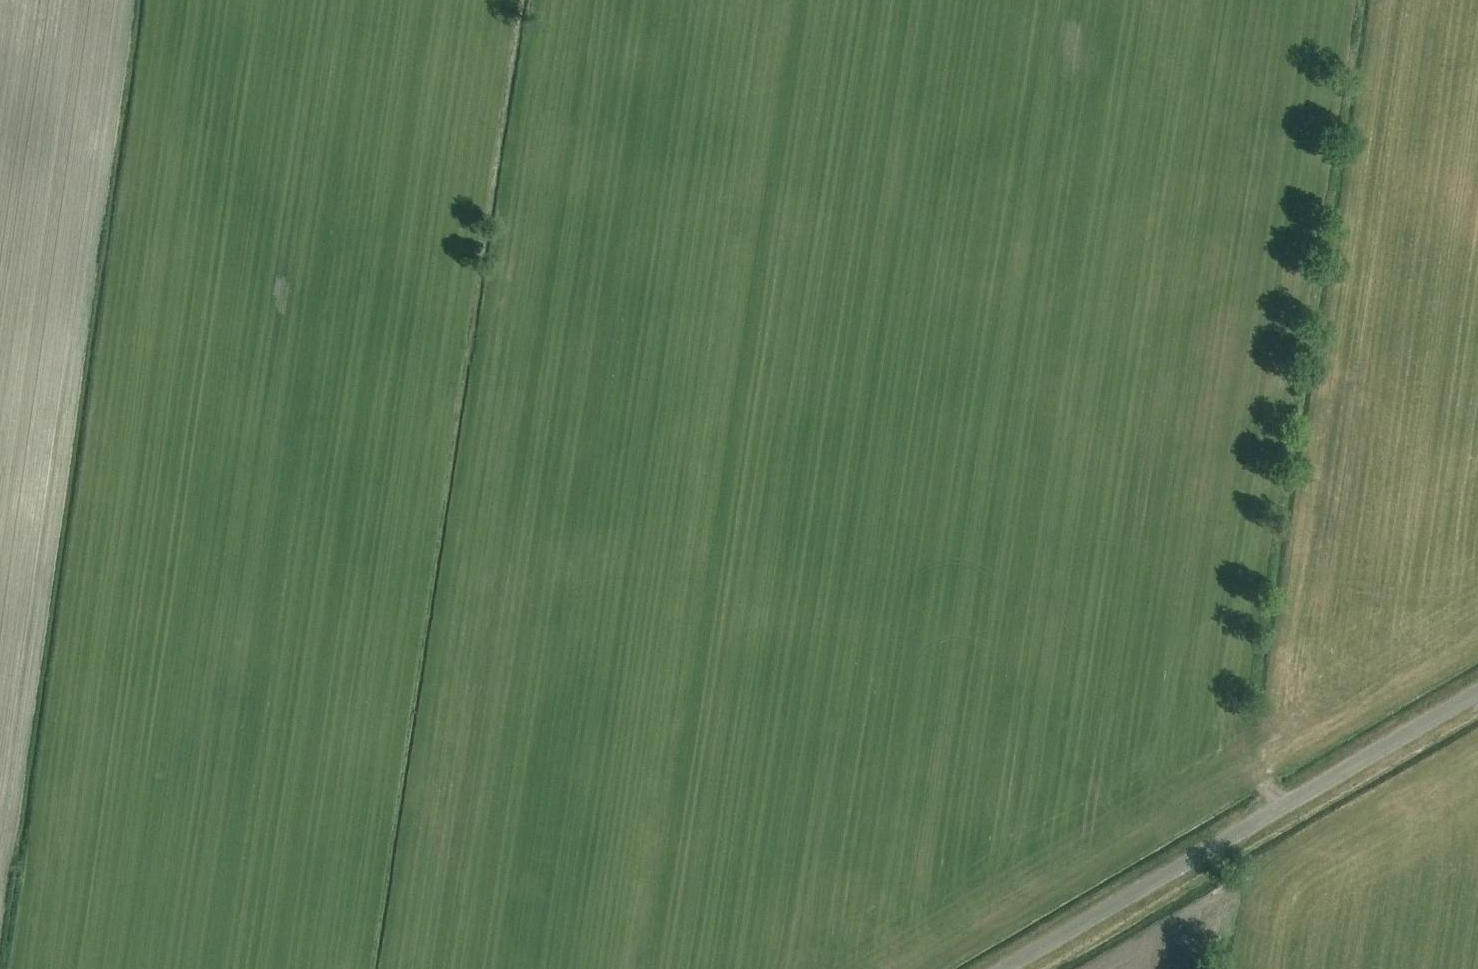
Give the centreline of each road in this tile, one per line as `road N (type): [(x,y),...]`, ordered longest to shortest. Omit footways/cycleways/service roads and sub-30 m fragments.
road 1 (unclassified): [(1005,968),(1477,691)]

